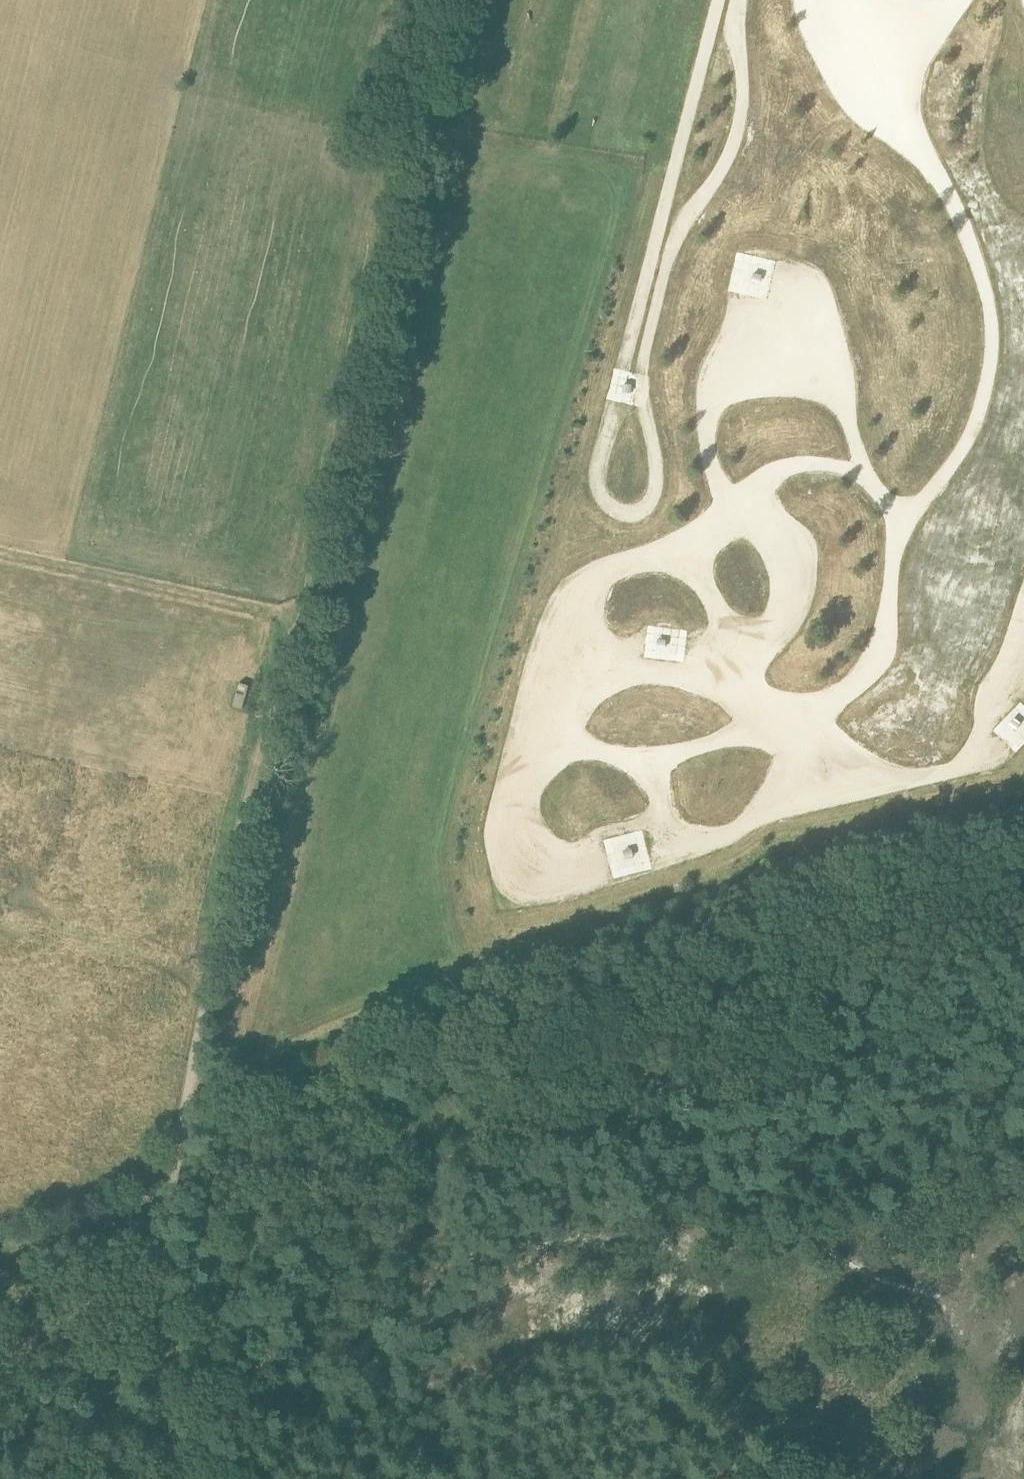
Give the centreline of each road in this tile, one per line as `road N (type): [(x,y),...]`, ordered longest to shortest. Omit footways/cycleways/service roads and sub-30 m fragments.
road 1 (track): [(436,0),(170,1122)]
road 2 (track): [(290,618),(0,553)]

